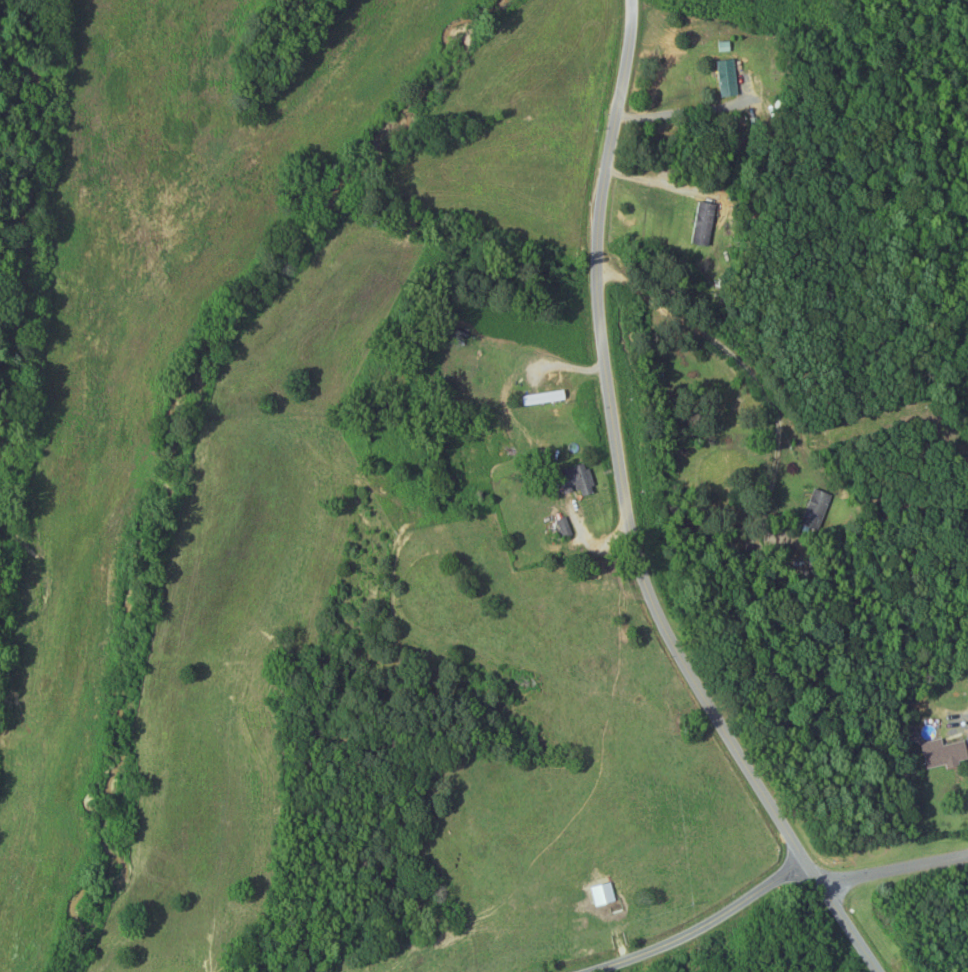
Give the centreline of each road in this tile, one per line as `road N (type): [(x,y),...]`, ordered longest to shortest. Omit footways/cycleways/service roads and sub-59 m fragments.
road 1 (residential): [(880,971),(740,755),(646,579),(597,286),(604,173),(634,0)]
road 2 (residential): [(967,854),(824,884),(794,876),(708,926),(587,971)]

